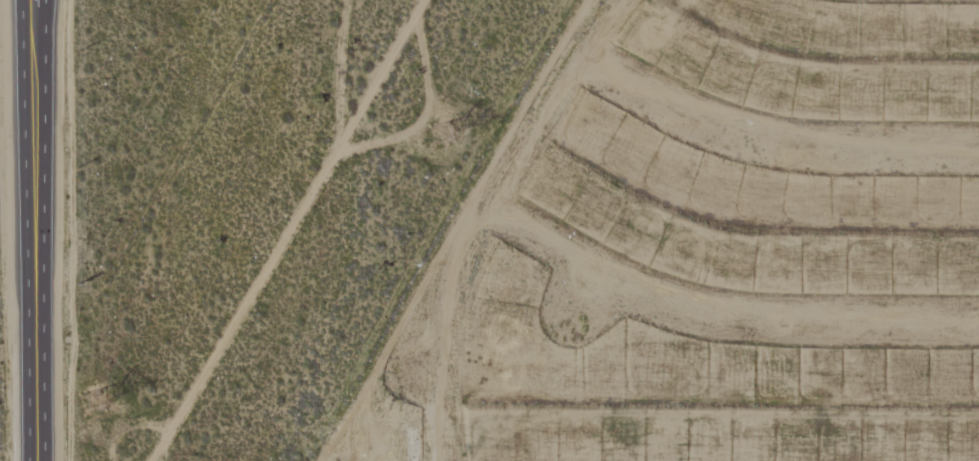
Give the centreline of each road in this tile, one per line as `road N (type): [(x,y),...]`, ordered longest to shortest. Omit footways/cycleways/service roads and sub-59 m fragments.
road 1 (residential): [(488,205),(596,278),(745,323),(978,324)]
road 2 (residential): [(615,0),(454,266),(438,357),(442,460)]
road 3 (residential): [(575,56),(696,126),(825,153),(978,157)]
road 4 (trunk): [(39,460),(36,41)]

